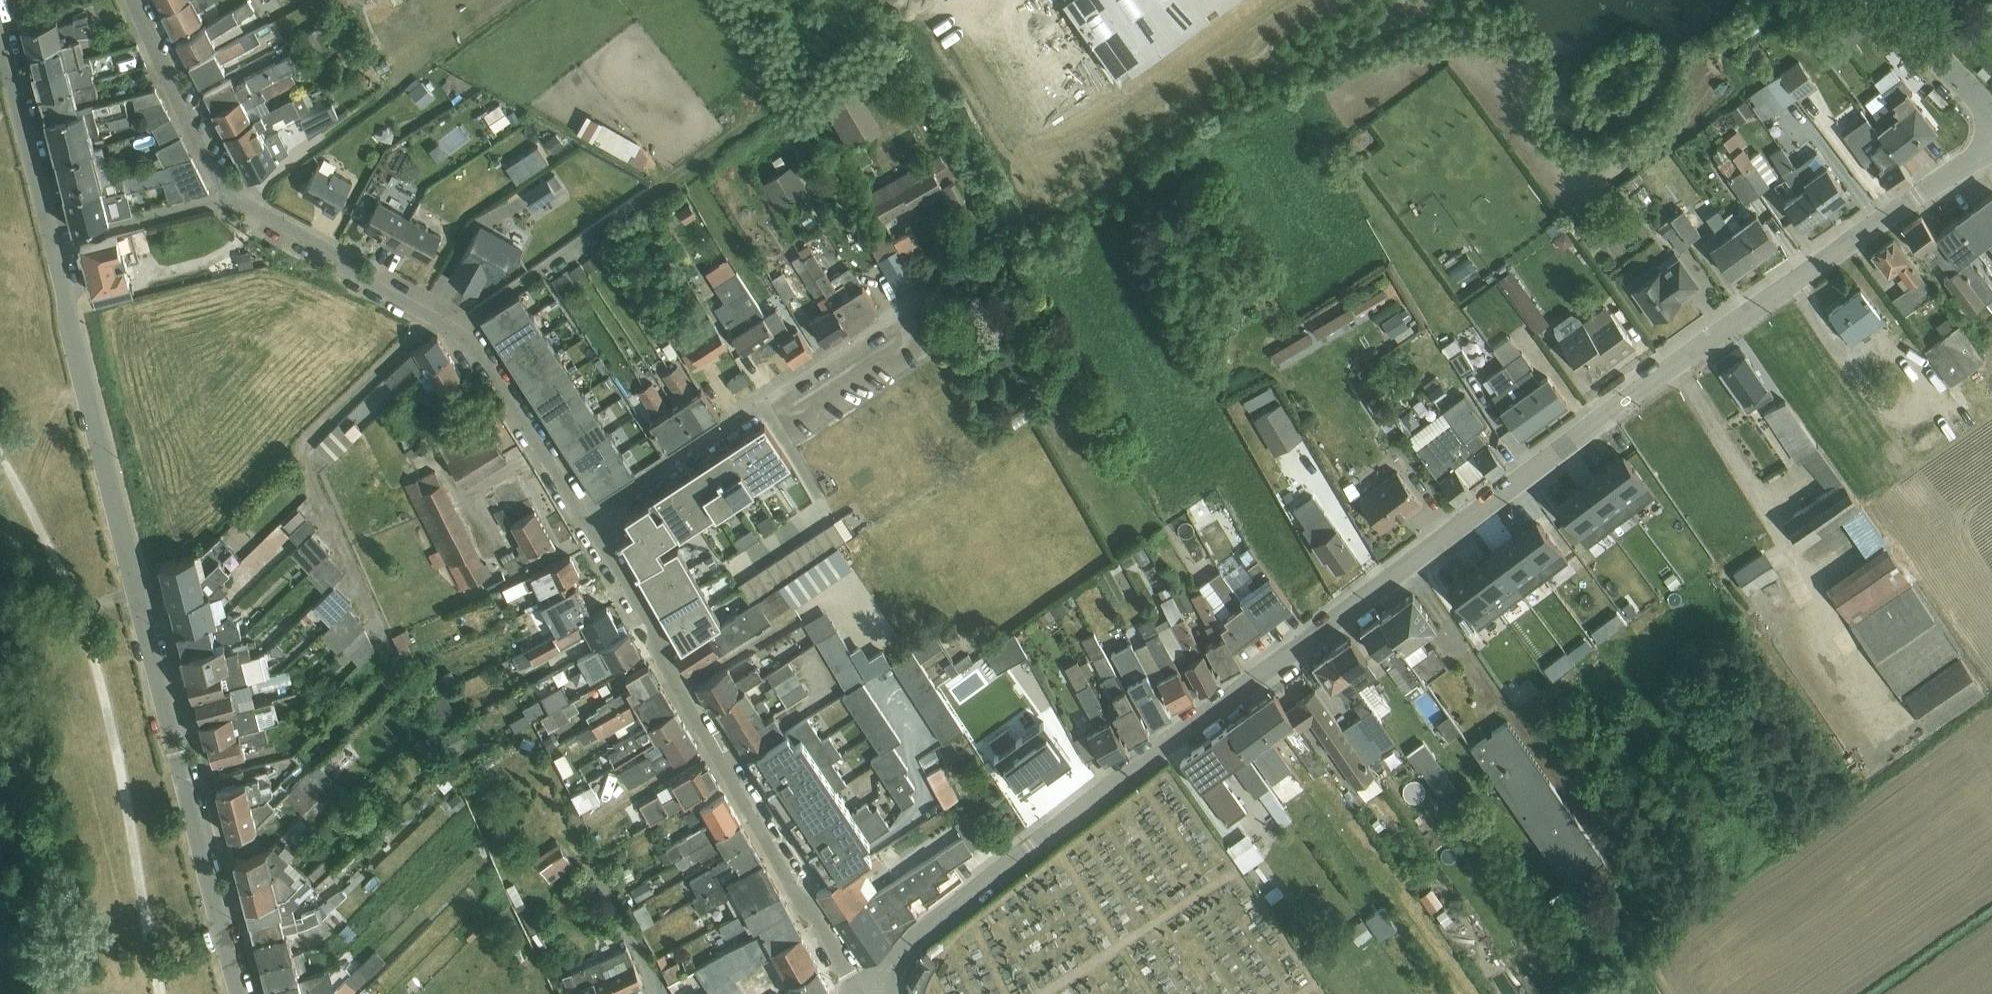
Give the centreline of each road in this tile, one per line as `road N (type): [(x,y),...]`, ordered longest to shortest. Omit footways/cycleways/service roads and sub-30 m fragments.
road 1 (tertiary): [(1991,147),(1488,496),(907,945),(878,993)]
road 2 (residential): [(244,993),(71,333),(55,238)]
road 3 (residential): [(585,521),(476,348),(352,275),(329,250),(227,198)]
road 4 (residential): [(585,521),(924,294)]
road 5 (residential): [(867,993),(787,879),(678,687)]
road 6 (residential): [(55,238),(0,17)]
road 7 (residential): [(227,198),(132,0)]
road 8 (residential): [(678,687),(651,623),(585,521)]
road 9 (residential): [(227,198),(55,238)]
road 10 (unclassified): [(1991,114),(1894,0)]
road 11 (unclassified): [(794,618),(678,687)]

